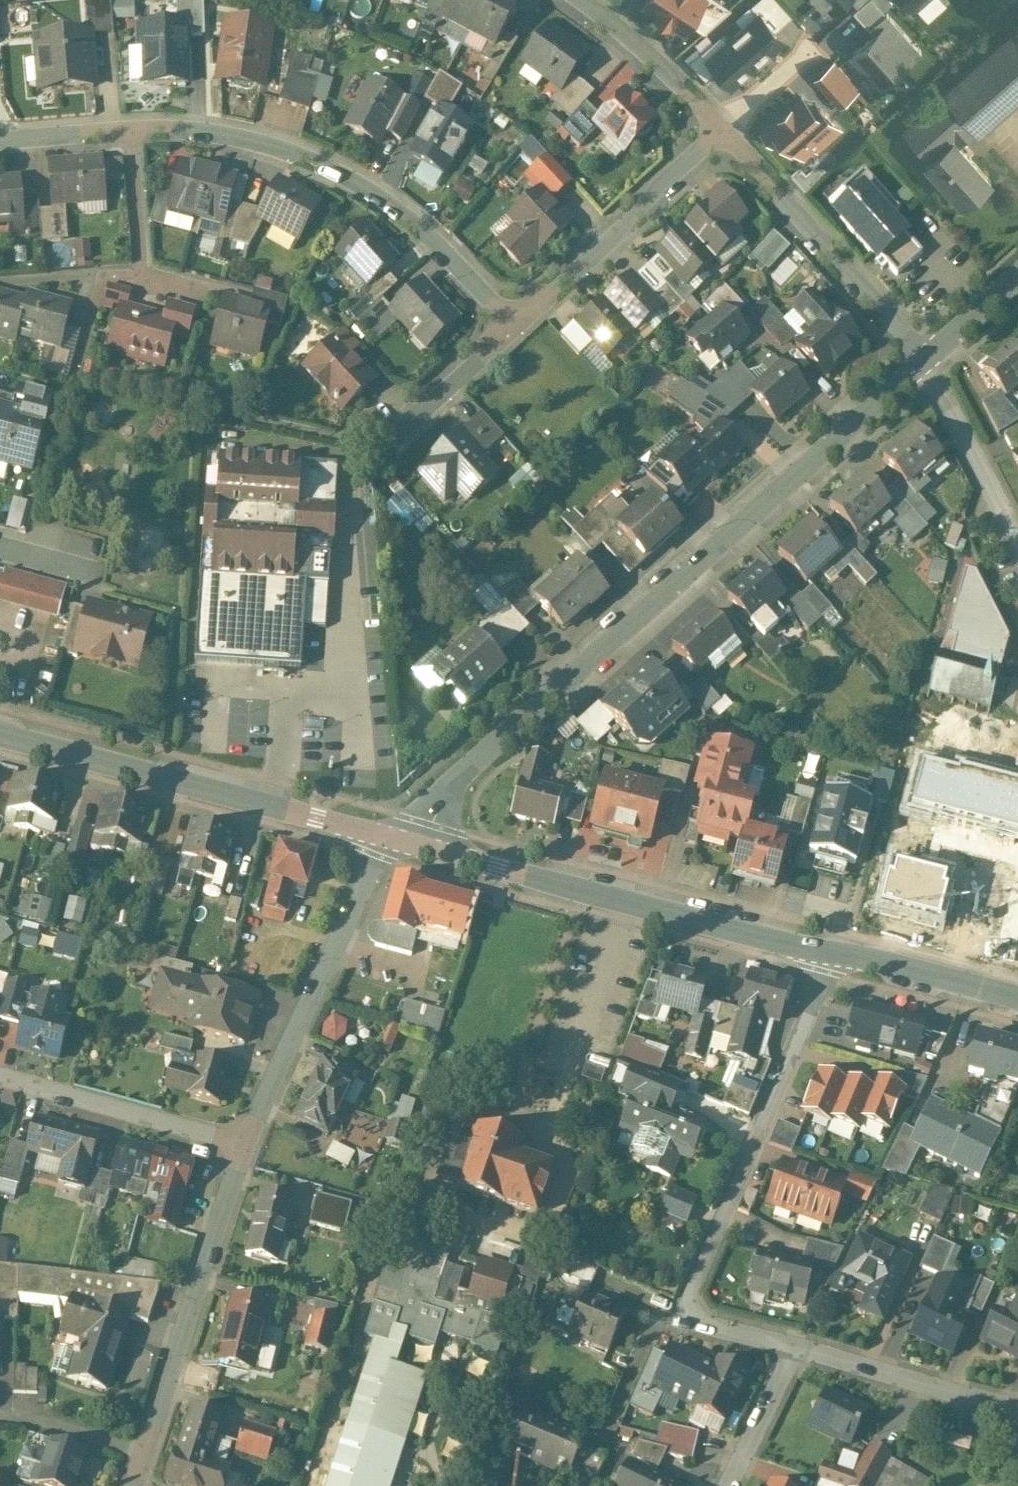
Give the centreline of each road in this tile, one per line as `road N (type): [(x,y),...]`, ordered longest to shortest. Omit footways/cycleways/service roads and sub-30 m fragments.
road 1 (tertiary): [(427,847),(457,776),(927,357)]
road 2 (residential): [(0,140),(127,128),(234,133),(321,159),(427,231),(511,325)]
road 3 (residential): [(798,1348),(716,1327),(693,1312),(691,1300),(827,951)]
road 4 (secondary): [(427,847),(827,951)]
road 5 (secondary): [(0,734),(379,834)]
road 6 (residential): [(134,1485),(247,1141)]
road 7 (residential): [(247,1141),(369,874),(379,834)]
road 8 (residential): [(723,127),(927,357)]
road 9 (residential): [(511,325),(723,127)]
road 10 (residential): [(0,1076),(247,1141)]
road 11 (residential): [(798,1348),(1017,1409)]
road 12 (residential): [(927,357),(1017,545)]
road 13 (secondary): [(827,951),(1017,997)]
road 14 (residential): [(585,0),(656,55),(723,127)]
road 15 (residential): [(511,325),(386,443)]
road 16 (residential): [(730,1485),(798,1348)]
road 17 (tertiary): [(927,357),(1017,276)]

